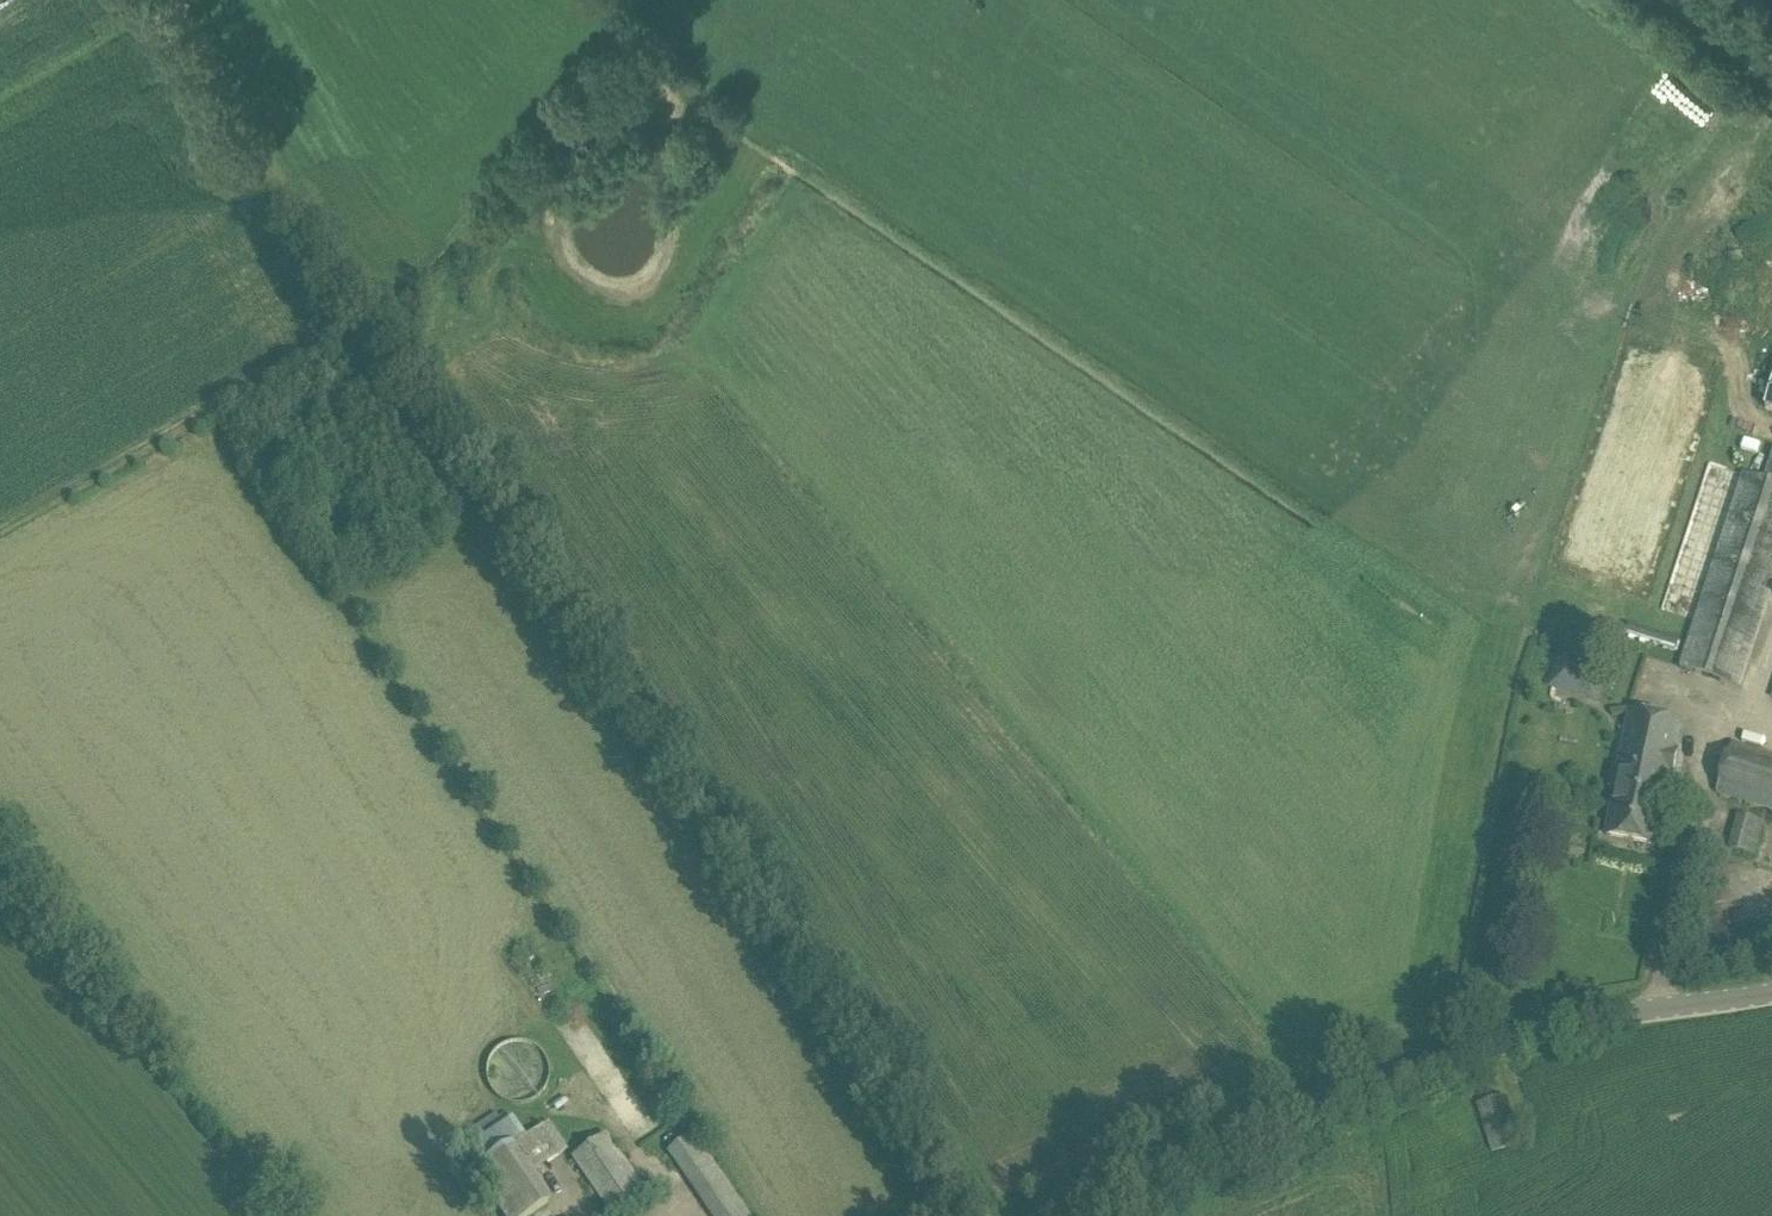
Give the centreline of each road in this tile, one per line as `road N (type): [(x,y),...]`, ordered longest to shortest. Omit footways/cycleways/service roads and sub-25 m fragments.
road 1 (track): [(378,330),(985,1215)]
road 2 (unclassified): [(1061,1215),(1153,1169),(1393,1072),(1602,1020),(1771,995)]

